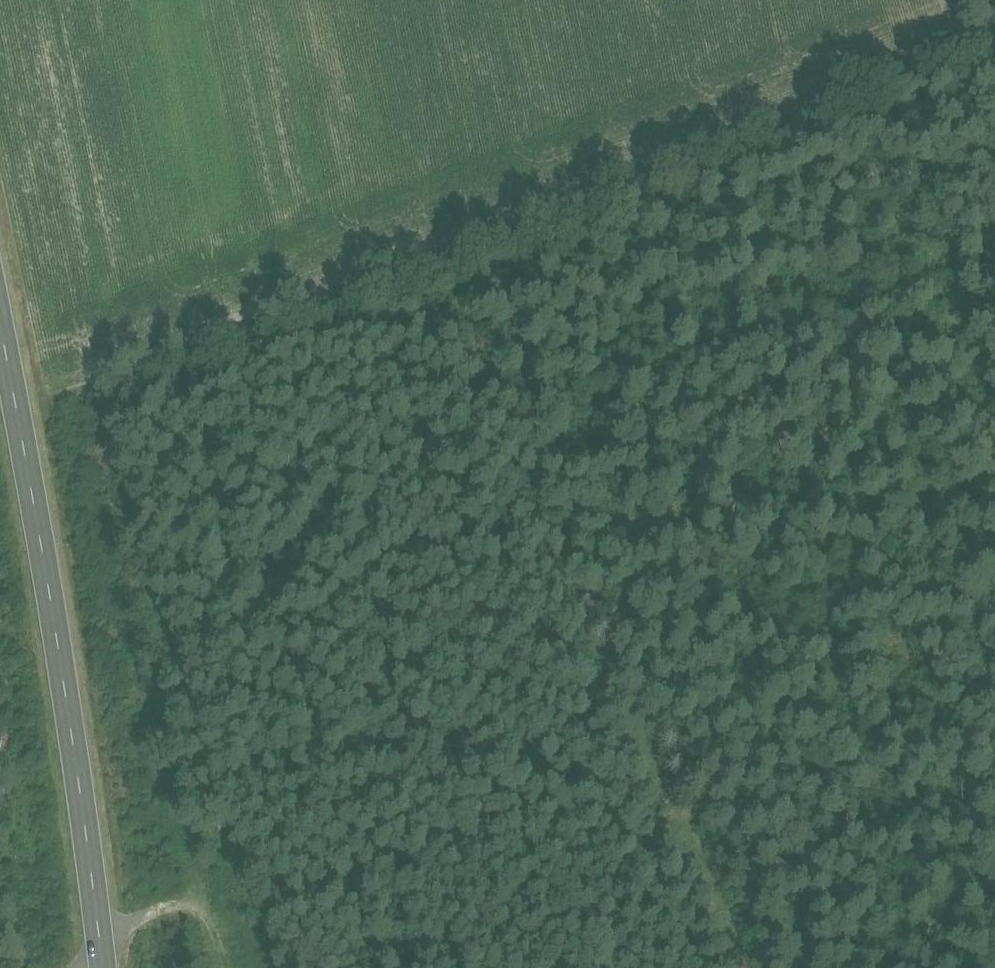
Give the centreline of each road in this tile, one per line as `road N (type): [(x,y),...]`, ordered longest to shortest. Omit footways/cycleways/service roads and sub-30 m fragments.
road 1 (secondary): [(0,325),(102,967)]
road 2 (track): [(101,951),(155,912),(197,908),(230,967)]

